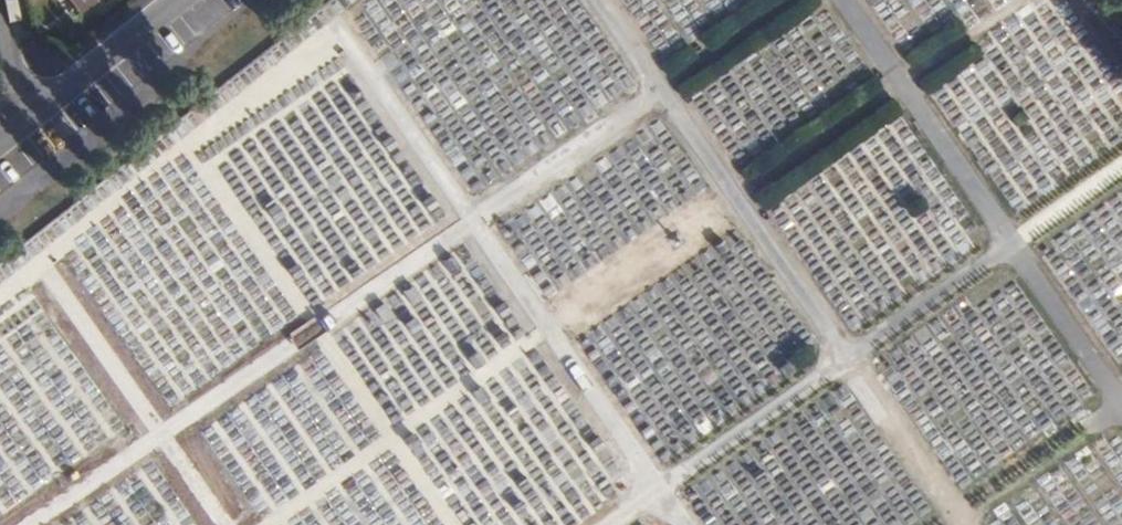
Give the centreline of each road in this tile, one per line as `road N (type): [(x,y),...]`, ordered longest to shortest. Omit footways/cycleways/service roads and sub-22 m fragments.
road 1 (residential): [(27,118),(176,0)]
road 2 (residential): [(27,118),(0,0)]

